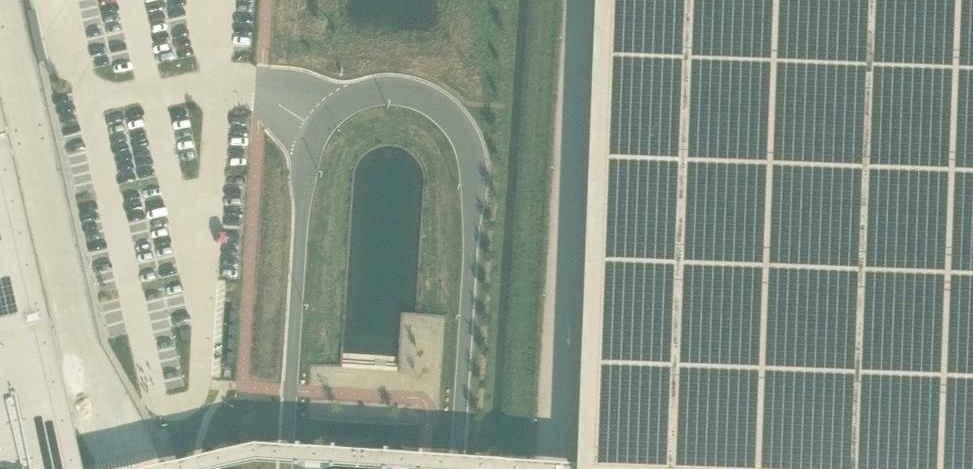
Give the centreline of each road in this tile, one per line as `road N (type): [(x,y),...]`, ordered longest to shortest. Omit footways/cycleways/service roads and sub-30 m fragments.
road 1 (unclassified): [(453,468),(473,175),(461,132),(442,111),(397,94),(351,103),(312,140),(285,468)]

